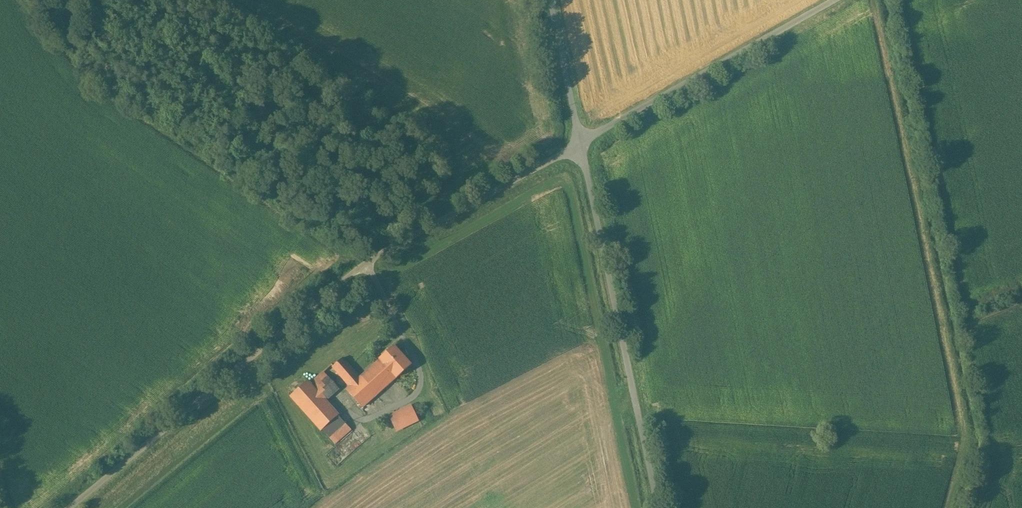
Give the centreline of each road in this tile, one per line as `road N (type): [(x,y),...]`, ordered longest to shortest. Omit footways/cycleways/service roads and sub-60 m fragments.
road 1 (unclassified): [(65,507),(366,262),(581,143)]
road 2 (unclassified): [(581,143),(661,507)]
road 3 (unclassified): [(581,143),(833,0)]
road 4 (unclassified): [(552,0),(581,143)]

